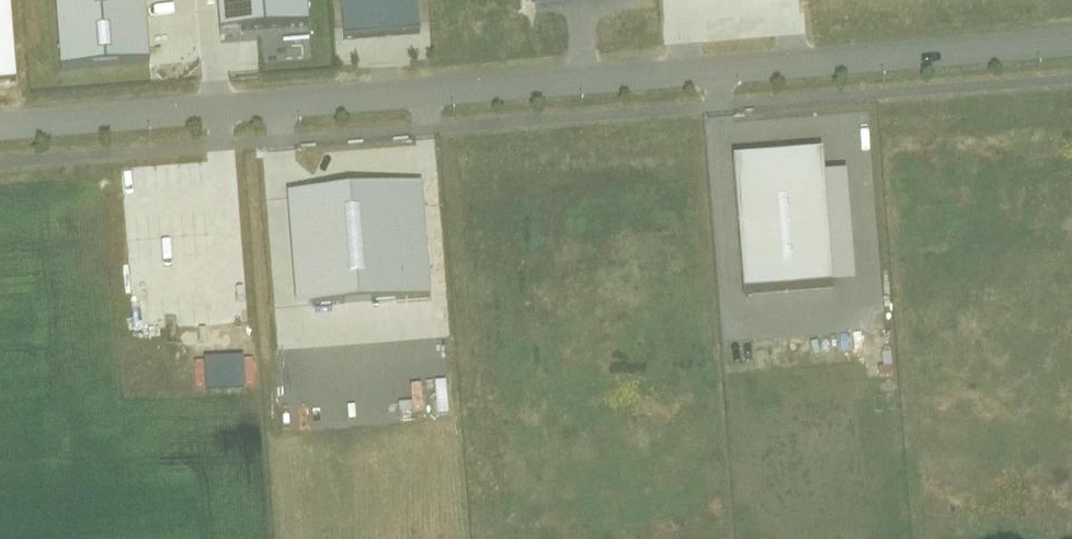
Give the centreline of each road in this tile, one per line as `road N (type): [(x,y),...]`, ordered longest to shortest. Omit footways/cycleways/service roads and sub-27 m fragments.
road 1 (residential): [(1071,45),(0,130)]

